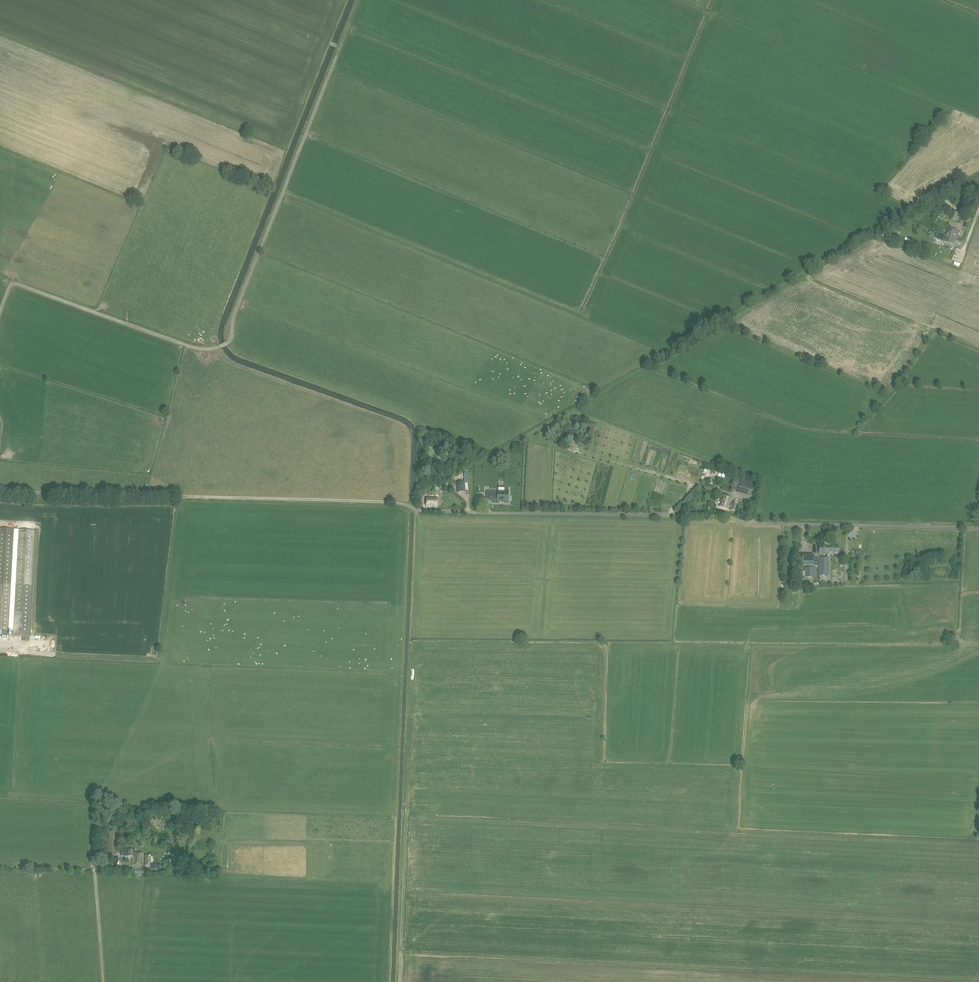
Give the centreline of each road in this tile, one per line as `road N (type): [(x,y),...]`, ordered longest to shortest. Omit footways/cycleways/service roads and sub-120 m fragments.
road 1 (unclassified): [(391,502),(485,514),(978,529)]
road 2 (track): [(0,492),(391,502)]

